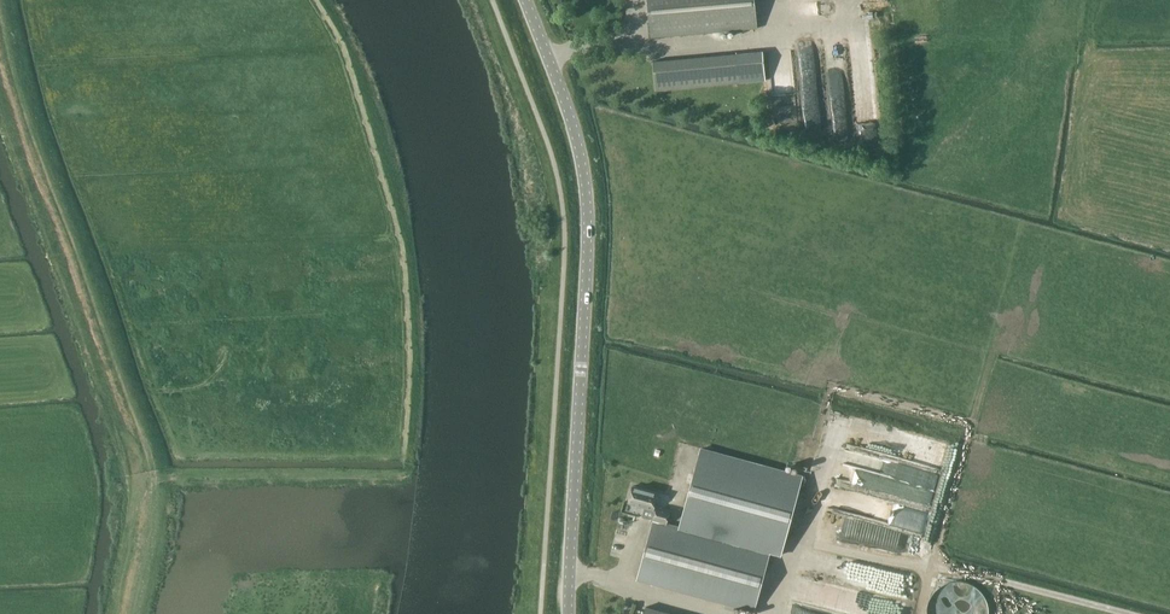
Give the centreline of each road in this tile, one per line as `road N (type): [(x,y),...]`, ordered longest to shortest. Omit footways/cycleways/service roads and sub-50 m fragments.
road 1 (tertiary): [(571,613),(586,185),(576,128),(527,0)]
road 2 (track): [(778,0),(775,37),(655,48),(631,39),(550,60)]
road 3 (track): [(1125,613),(935,563)]

